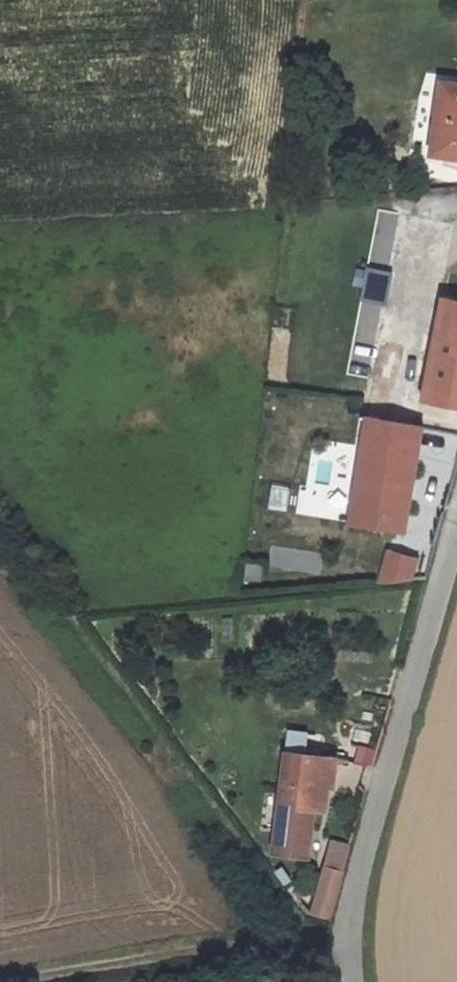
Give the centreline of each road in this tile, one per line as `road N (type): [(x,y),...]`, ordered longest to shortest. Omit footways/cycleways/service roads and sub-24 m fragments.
road 1 (unclassified): [(352,981),(357,881),(456,537)]
road 2 (track): [(348,955),(208,948),(13,981)]

